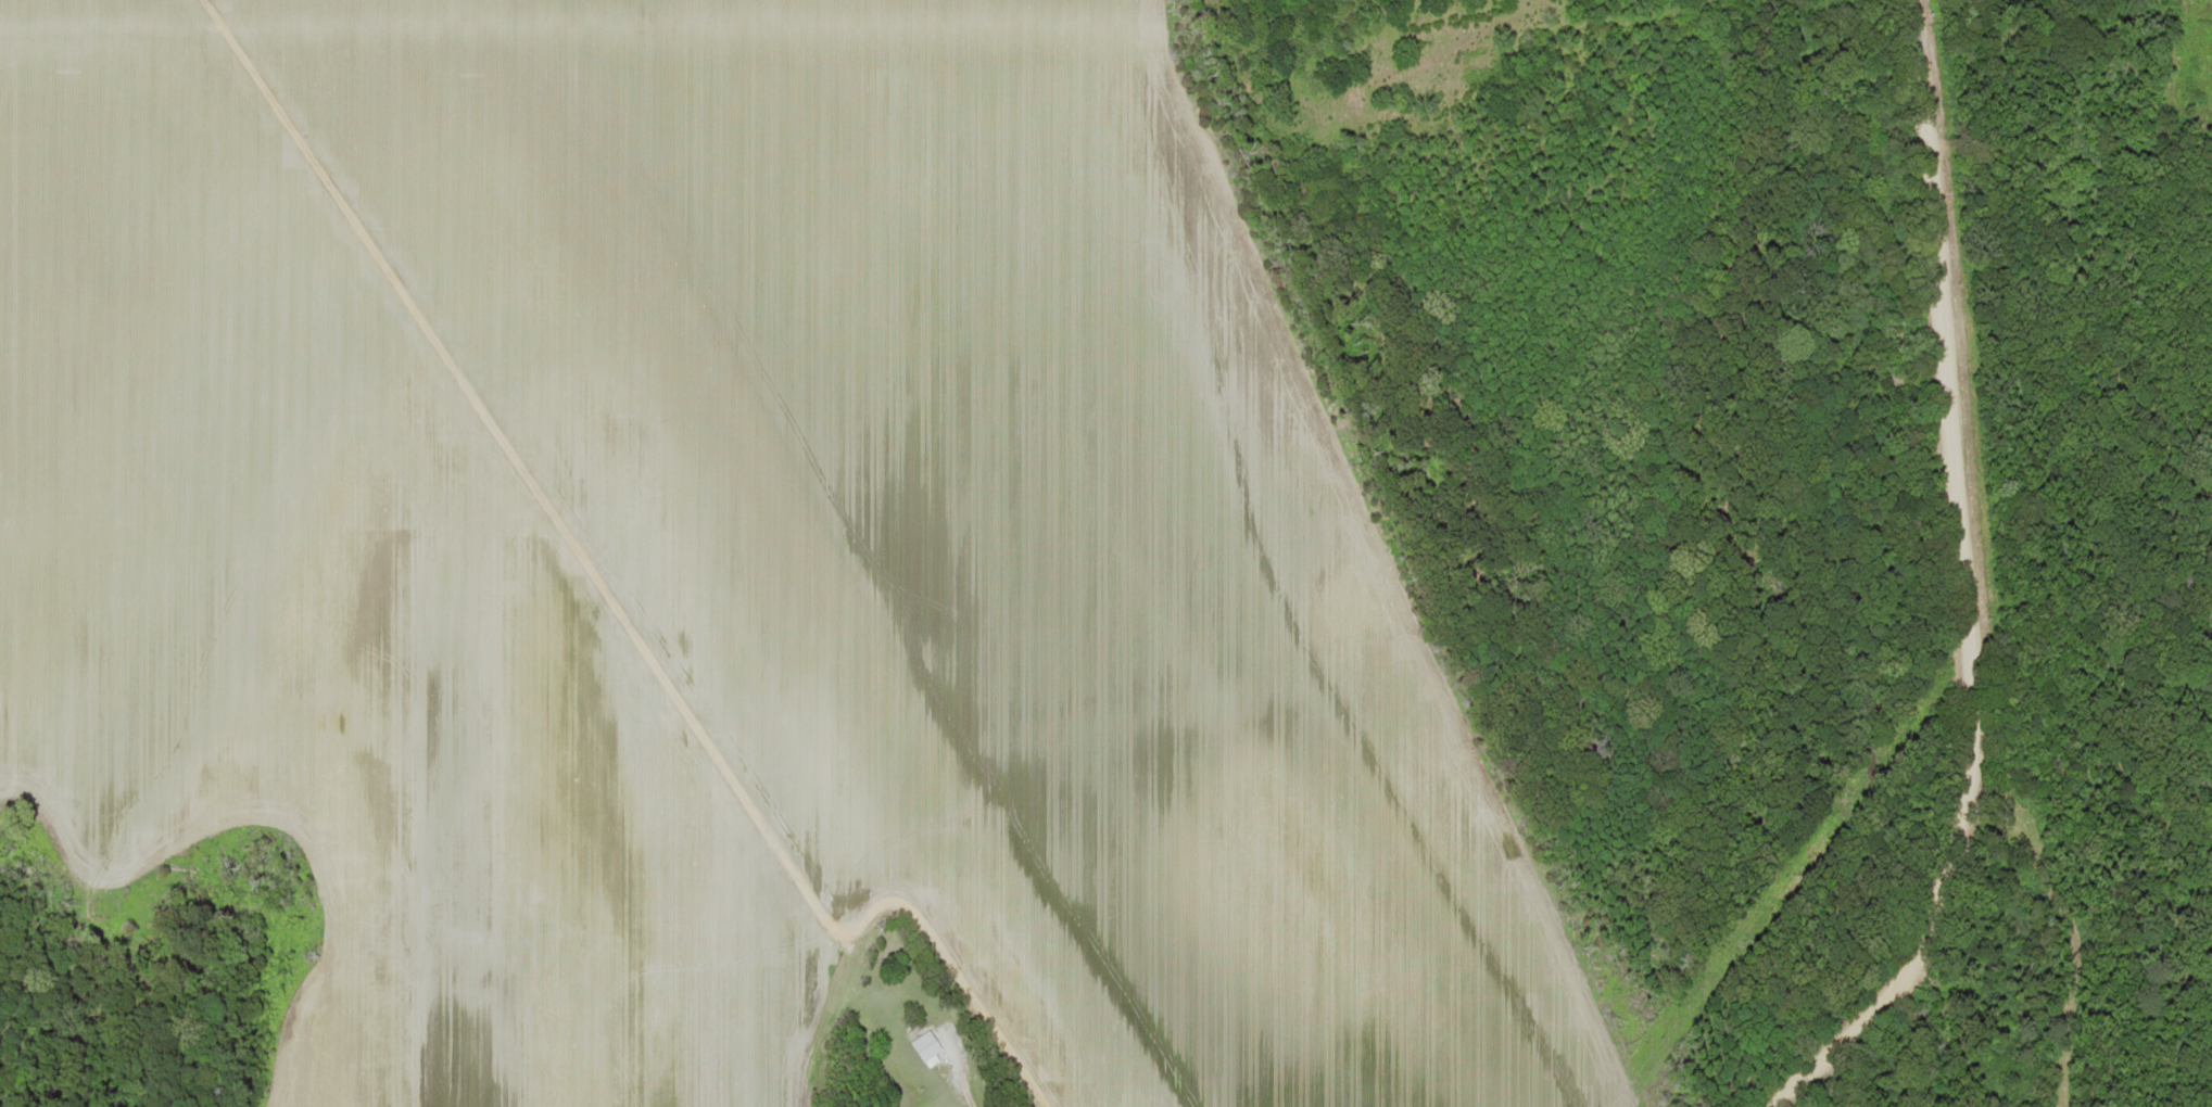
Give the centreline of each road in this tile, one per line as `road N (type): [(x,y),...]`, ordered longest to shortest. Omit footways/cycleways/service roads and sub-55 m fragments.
road 1 (residential): [(1761,1106),(1908,978),(1944,873),(1971,748),(1944,357),(1938,140),(1915,0)]
road 2 (residential): [(2064,1106),(2066,936),(2024,820),(2000,788),(1967,767)]

